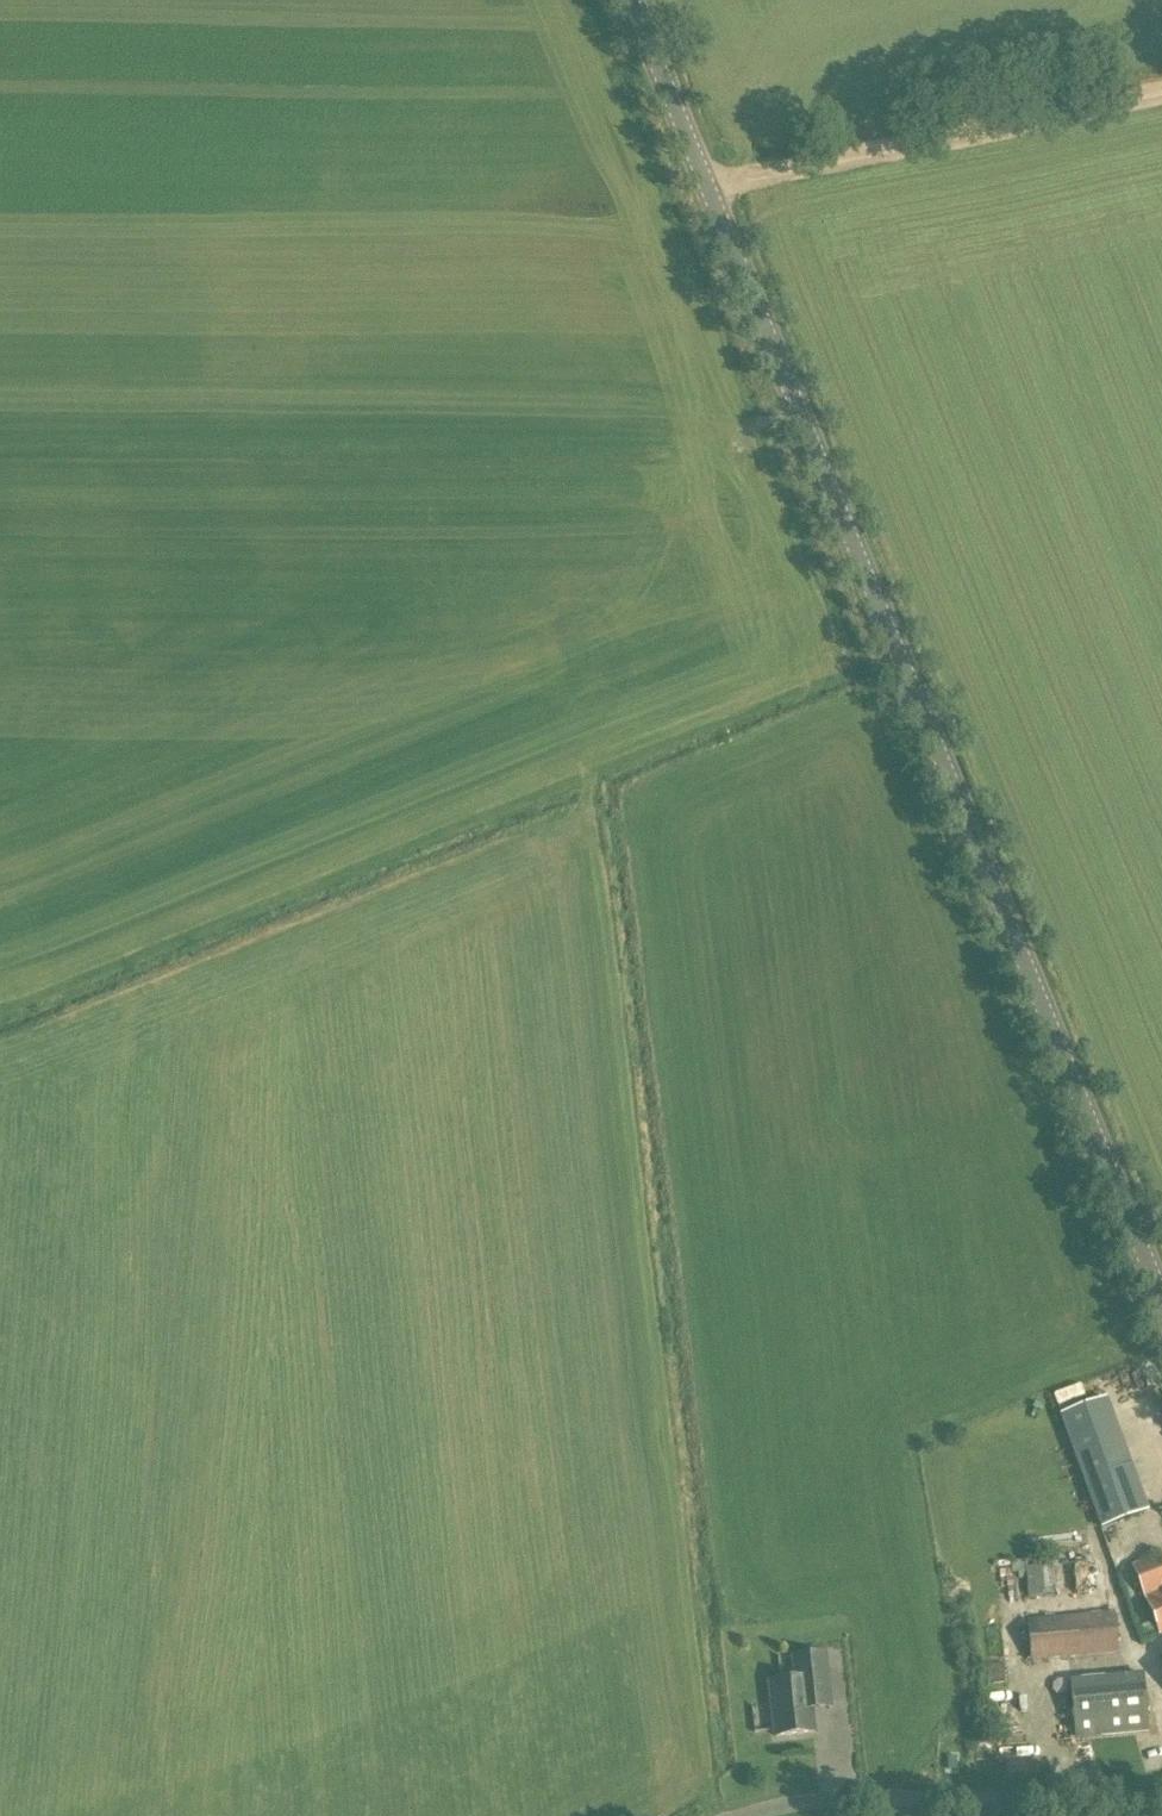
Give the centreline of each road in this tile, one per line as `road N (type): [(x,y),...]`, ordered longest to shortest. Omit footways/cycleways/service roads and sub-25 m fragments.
road 1 (tertiary): [(1161,1301),(631,0)]
road 2 (track): [(709,189),(1161,95)]
road 3 (unclassified): [(752,1815),(816,1803),(1161,1802)]

